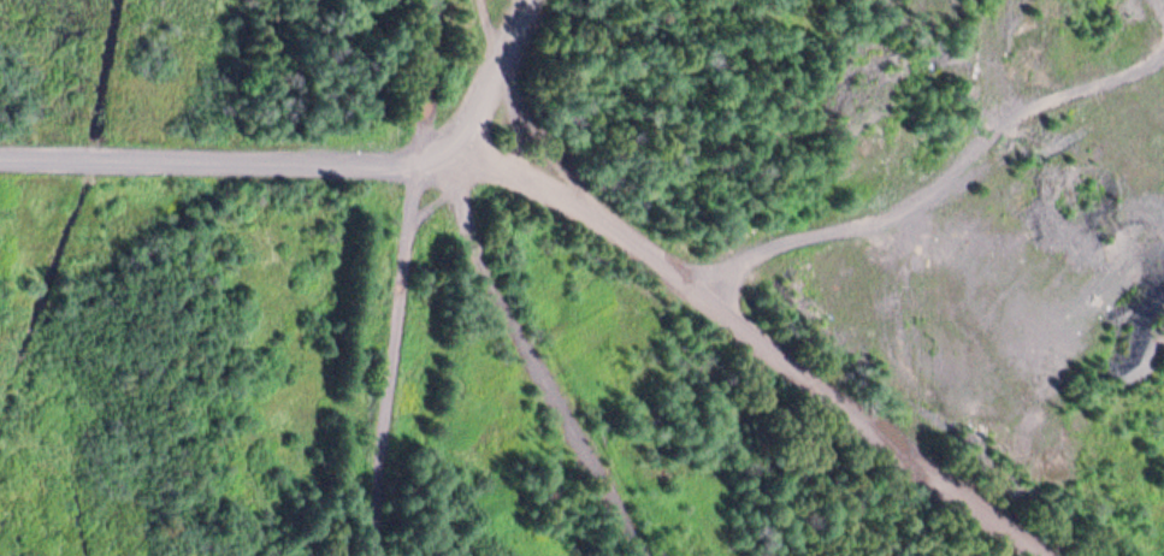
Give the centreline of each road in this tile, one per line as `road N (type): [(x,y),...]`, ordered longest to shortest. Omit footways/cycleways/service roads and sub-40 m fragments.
road 1 (track): [(444,161),(549,185),(1057,555)]
road 2 (residential): [(656,555),(444,161)]
road 3 (tertiary): [(0,152),(444,161)]
road 4 (tertiary): [(444,161),(525,0)]

